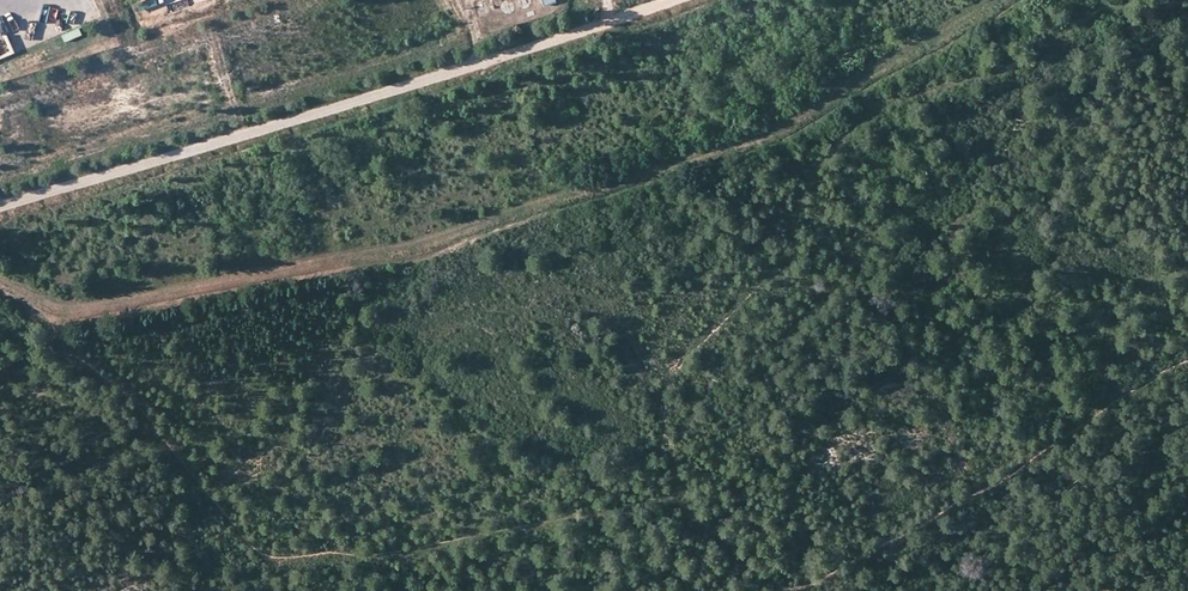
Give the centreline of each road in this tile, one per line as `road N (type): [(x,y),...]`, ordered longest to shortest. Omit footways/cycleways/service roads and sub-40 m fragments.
road 1 (unclassified): [(688,0),(0,208)]

